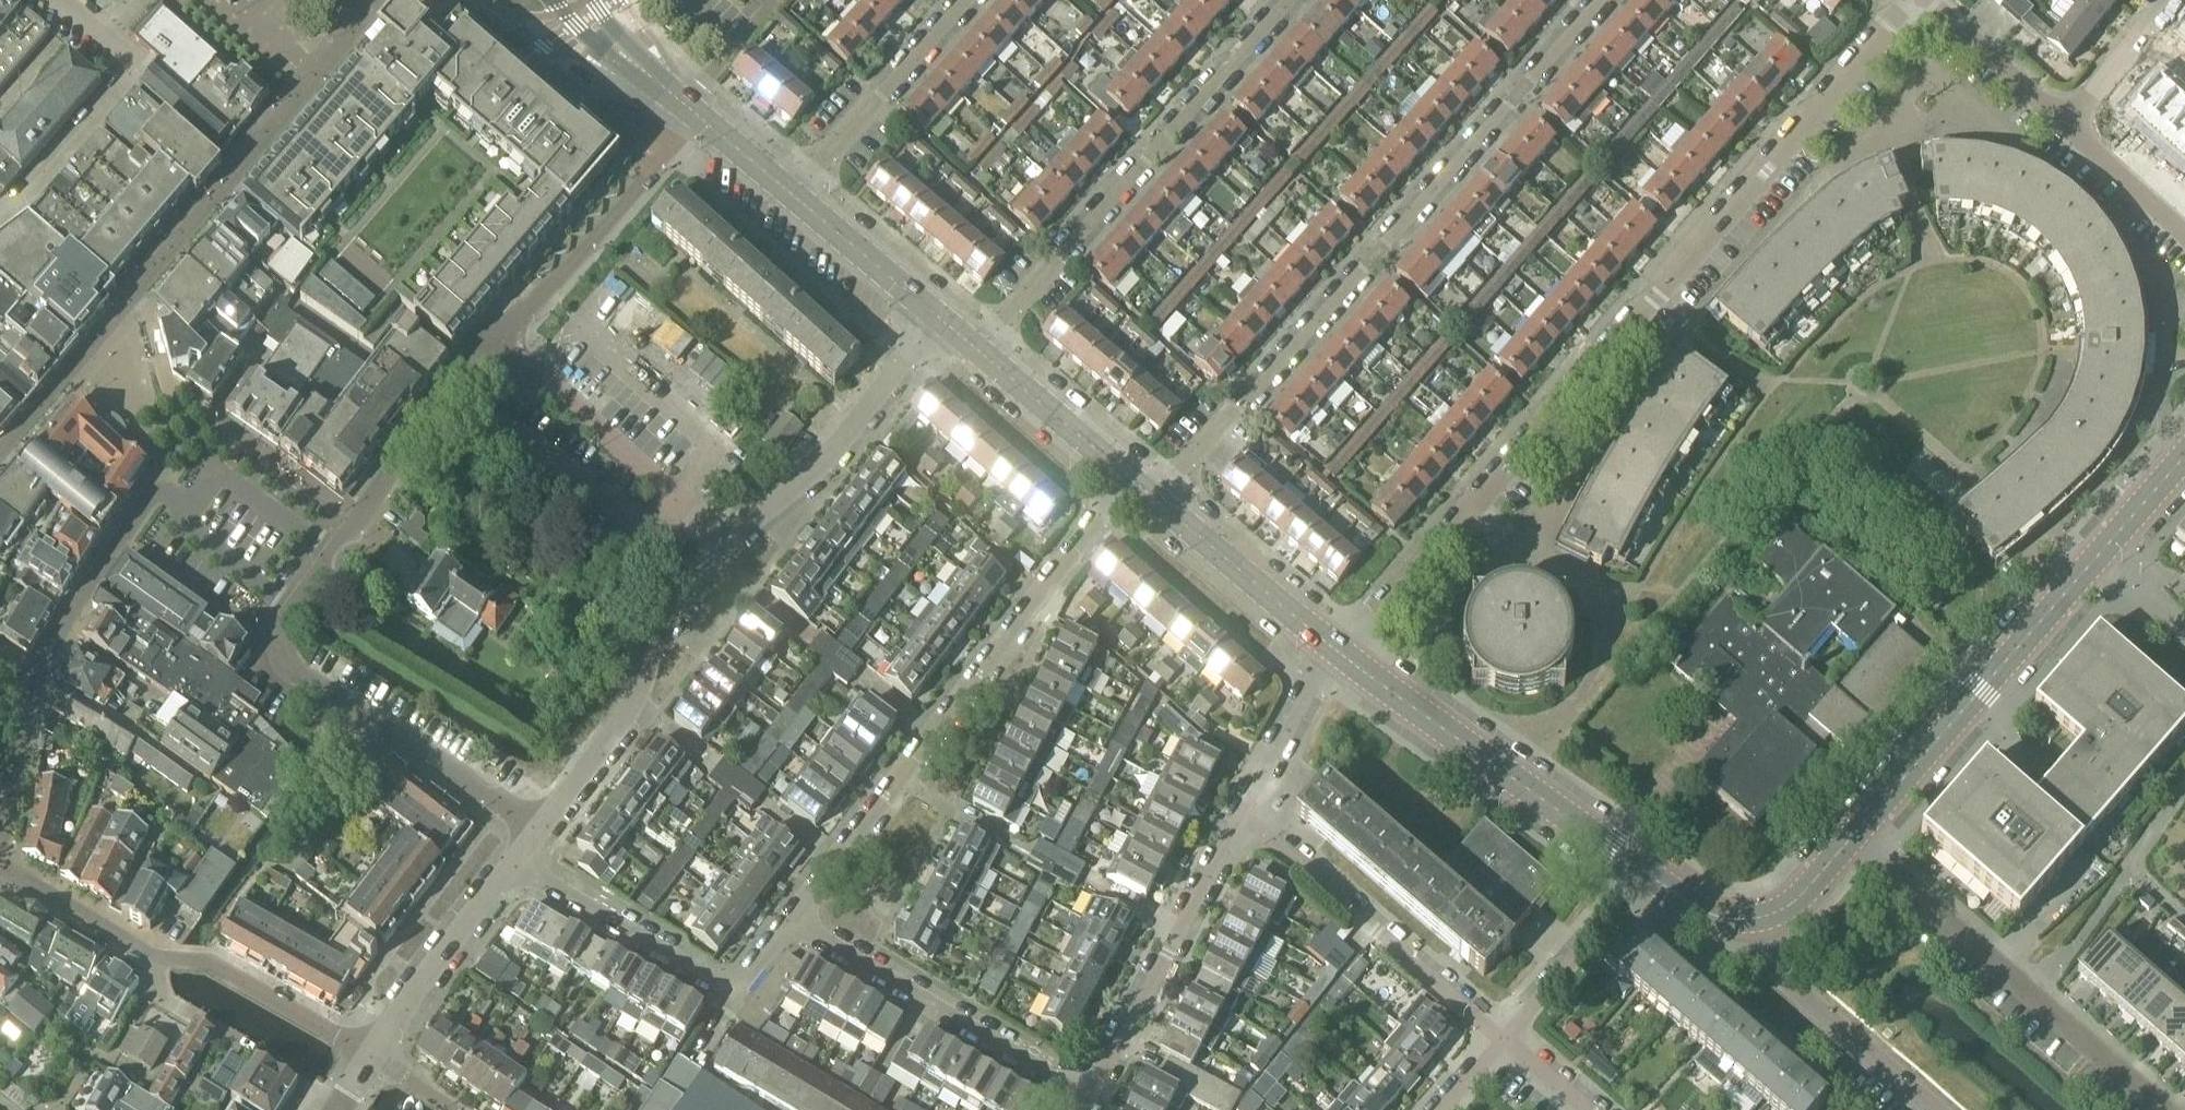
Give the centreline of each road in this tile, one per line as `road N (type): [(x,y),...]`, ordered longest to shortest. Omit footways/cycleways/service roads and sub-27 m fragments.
road 1 (residential): [(1343,656),(1915,0)]
road 2 (residential): [(1603,0),(1156,499)]
road 3 (residential): [(539,831),(633,708),(675,606),(729,540),(809,476),(944,320)]
road 4 (residential): [(1134,480),(792,920)]
road 5 (tertiary): [(1851,838),(2184,455)]
road 6 (residential): [(539,831),(287,664),(278,645),(282,630),(378,492)]
road 7 (residential): [(978,349),(1291,0)]
road 8 (residential): [(2164,1109),(1851,838)]
road 9 (tertiary): [(1645,871),(1343,656)]
road 10 (residential): [(792,920),(734,993),(515,861)]
road 11 (residential): [(1089,1100),(792,920)]
road 12 (residential): [(1502,1039),(1242,816)]
road 13 (residential): [(121,541),(35,675),(0,850)]
road 14 (residential): [(1242,816),(1089,1100)]
road 15 (residential): [(495,342),(696,114)]
road 16 (residential): [(1933,1109),(1784,978),(1766,914)]
road 17 (residential): [(965,0),(791,193)]
road 18 (residential): [(372,1055),(515,861)]
road 19 (residential): [(372,1055),(209,961),(159,958)]
road 20 (tertiary): [(1338,652),(1156,499)]
road 21 (residential): [(1502,1039),(1645,871)]
road 22 (tertiary): [(1134,480),(978,349)]
road 23 (tertiary): [(944,320),(791,193)]
road 24 (residential): [(495,342),(463,370),(378,492)]
road 25 (residential): [(1338,652),(1318,674),(1242,816)]
road 26 (residential): [(2067,122),(1927,0)]
road 27 (residential): [(159,958),(0,867)]
road 28 (residential): [(2184,232),(2067,122)]
road 29 (residential): [(2163,0),(2067,122)]
road 30 (residential): [(159,958),(171,1001),(251,1047)]
road 31 (tertiary): [(1766,914),(1713,915),(1645,871)]
road 32 (tertiary): [(555,0),(598,54),(654,80)]
road 33 (tertiary): [(791,193),(696,114)]

